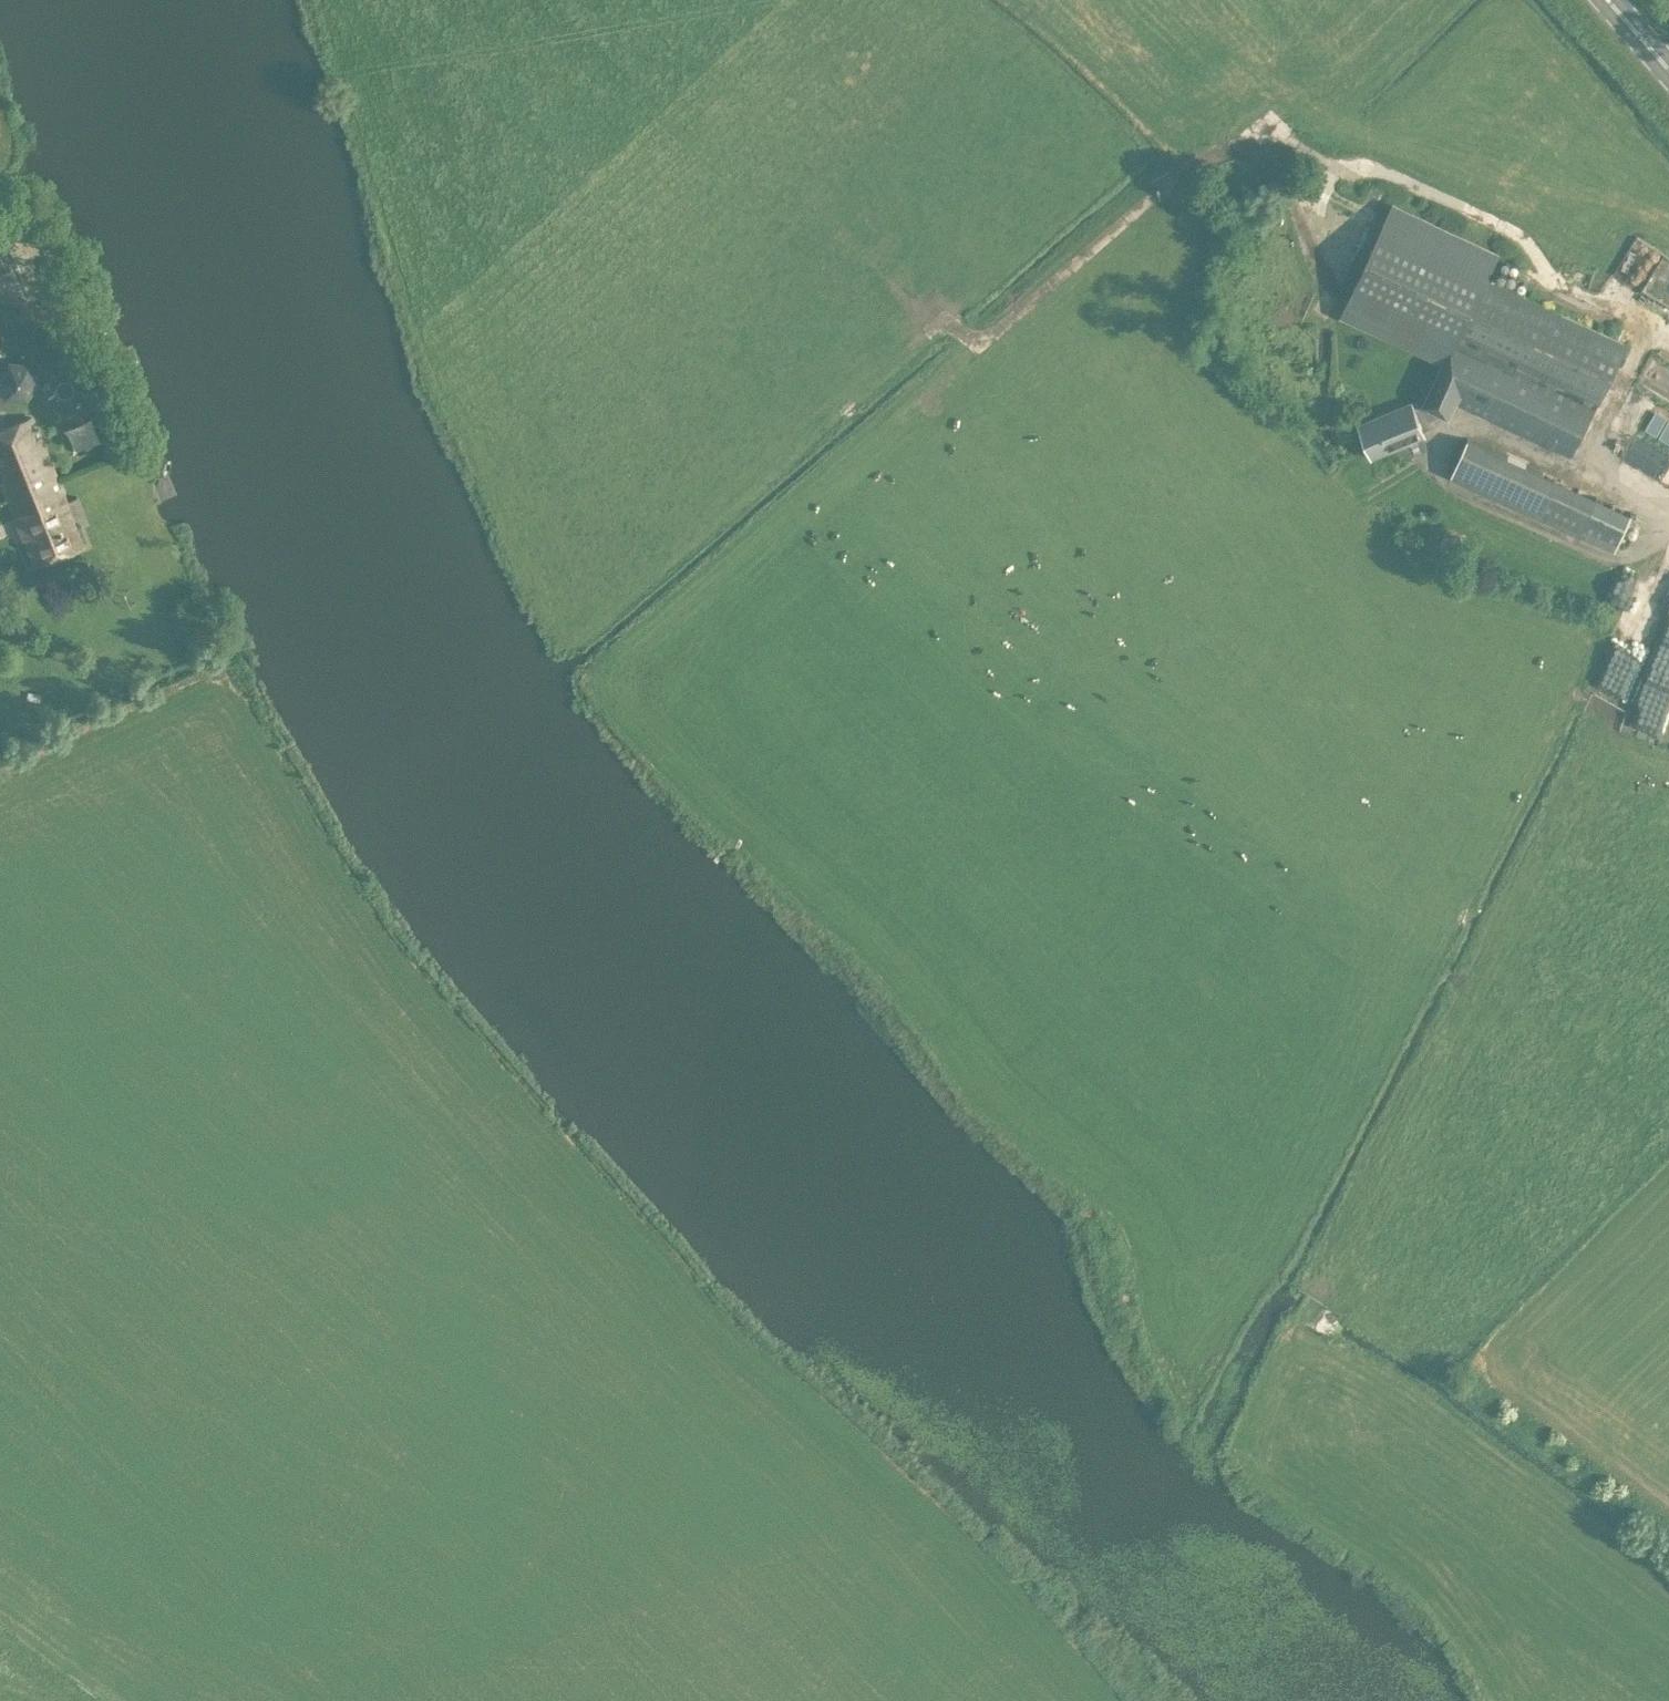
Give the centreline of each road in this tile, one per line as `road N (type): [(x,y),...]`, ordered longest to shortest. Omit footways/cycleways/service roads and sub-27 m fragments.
road 1 (track): [(1628,312),(1556,275),(1503,222),(1376,164),(1327,157),(1266,129),(1178,169),(995,328),(976,333),(944,315)]

